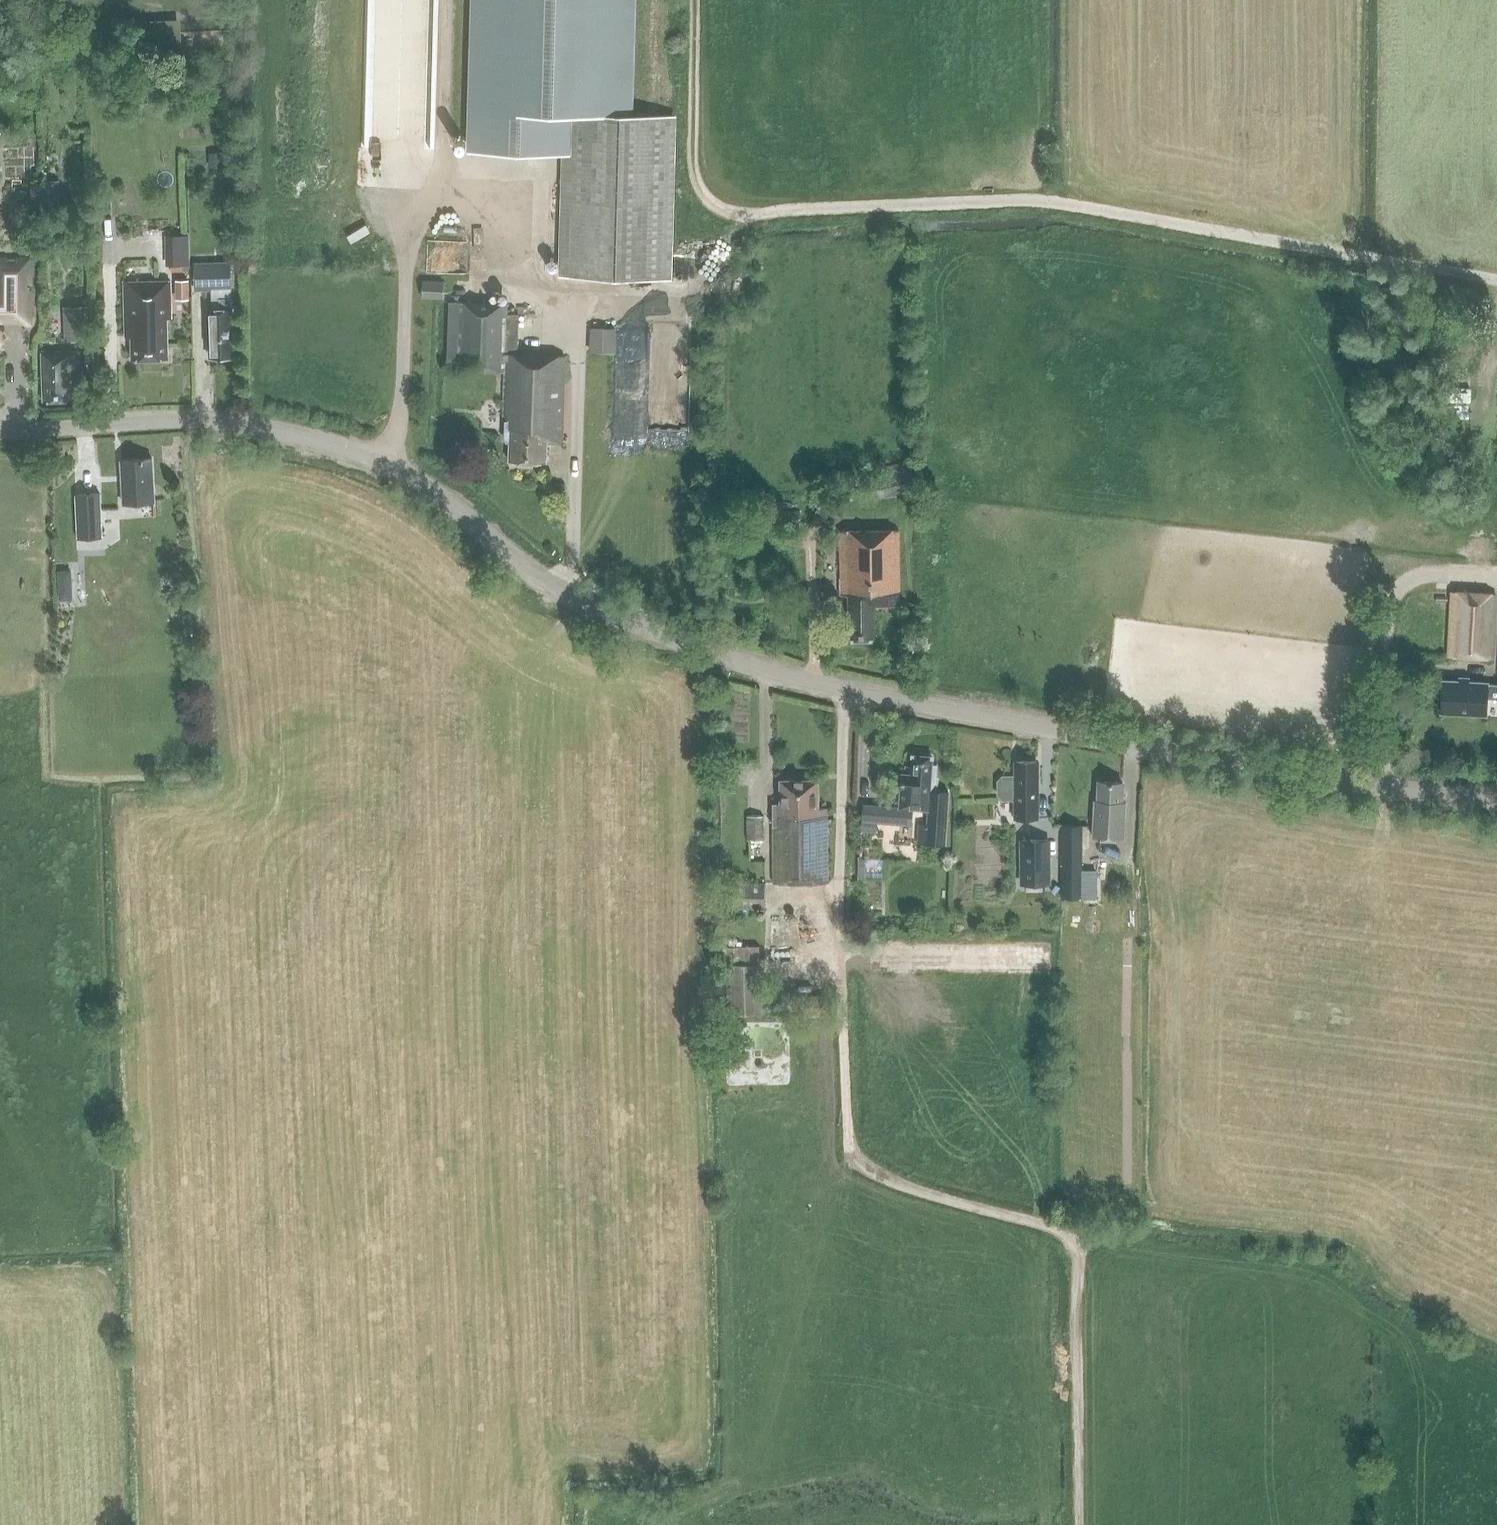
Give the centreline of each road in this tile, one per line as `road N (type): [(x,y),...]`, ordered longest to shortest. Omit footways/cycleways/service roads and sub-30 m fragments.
road 1 (tertiary): [(1496,799),(1167,749),(725,658),(578,601),(425,486),(345,448),(192,420),(0,427)]

